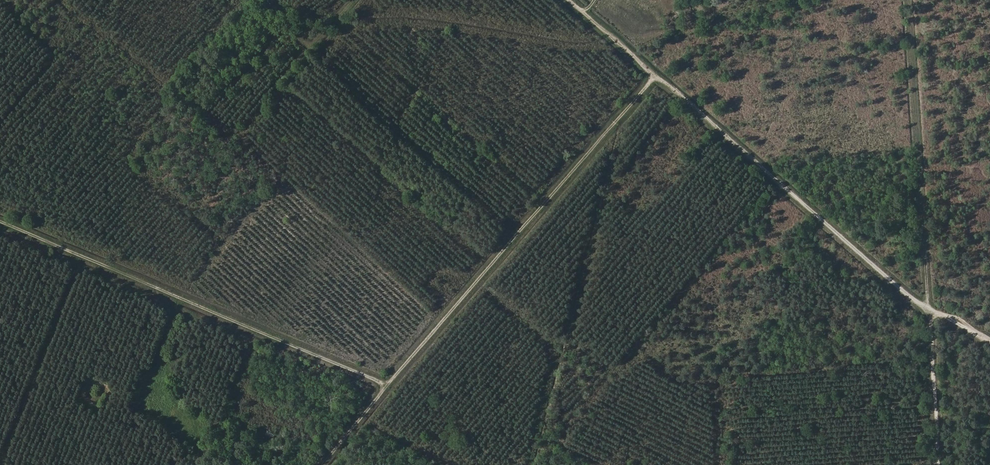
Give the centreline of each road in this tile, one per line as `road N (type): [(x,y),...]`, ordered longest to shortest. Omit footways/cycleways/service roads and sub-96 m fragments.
road 1 (track): [(567,0),(956,328),(989,347)]
road 2 (track): [(328,464),(655,76)]
road 3 (track): [(937,464),(909,0)]
road 4 (track): [(0,222),(394,387)]

